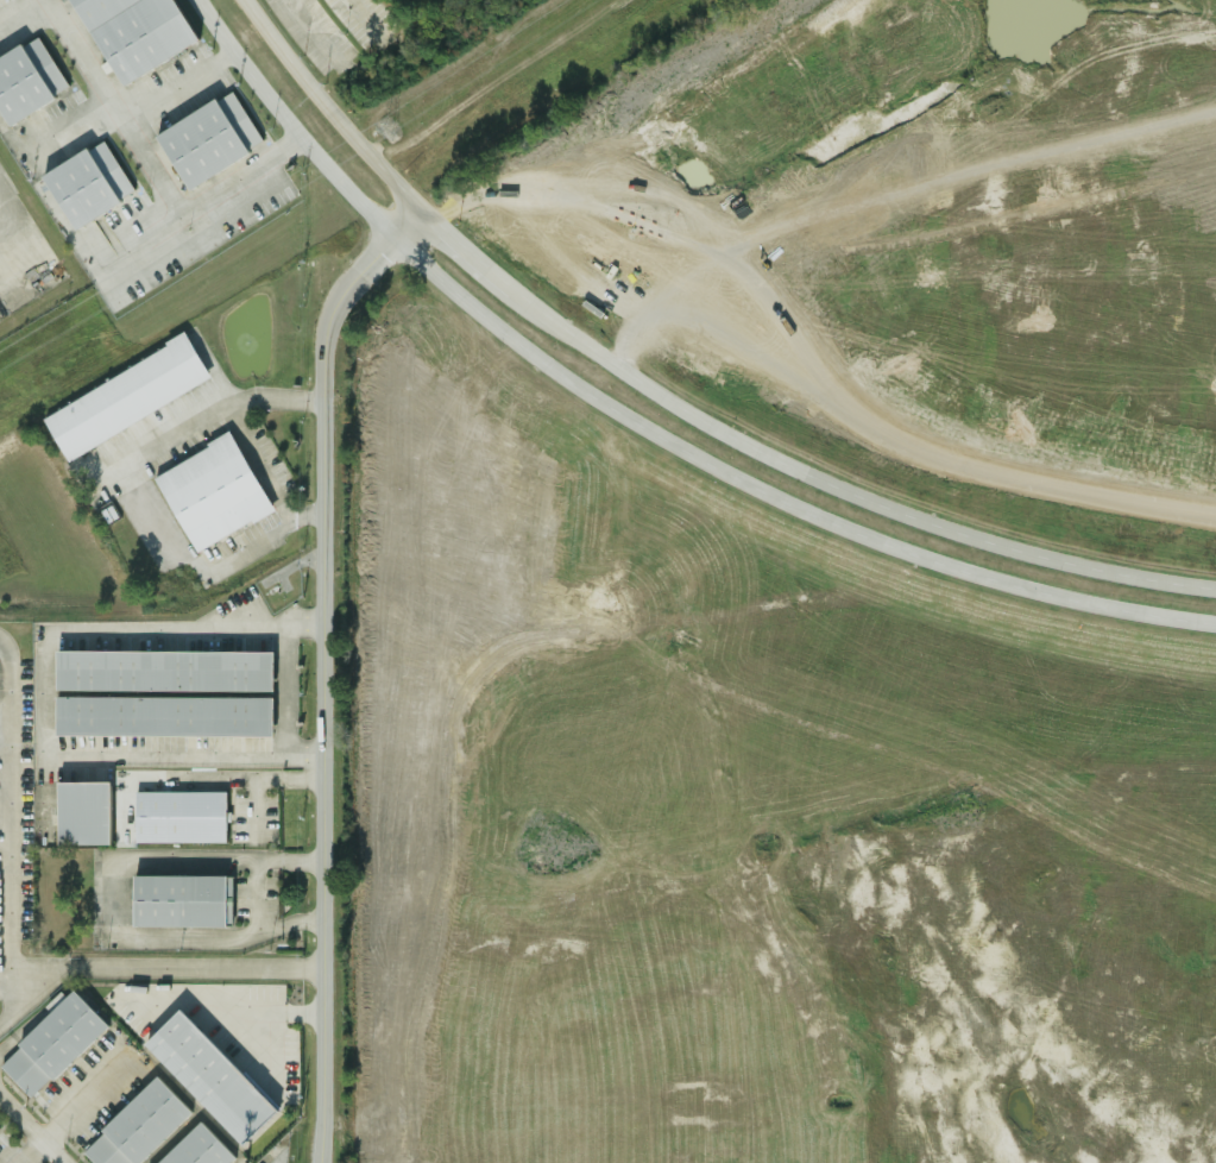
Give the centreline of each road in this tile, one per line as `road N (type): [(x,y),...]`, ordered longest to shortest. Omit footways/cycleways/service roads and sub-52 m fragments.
road 1 (tertiary): [(423,214),(358,274),(328,316),(327,1162)]
road 2 (secondary): [(396,241),(588,392),(828,518),(1065,596),(1215,621)]
road 3 (secondary): [(1215,587),(1054,560),(945,529),(676,406),(534,312)]
road 4 (secondary): [(290,121),(396,241)]
road 5 (secondary): [(197,0),(290,121)]
road 6 (secondary): [(423,214),(321,101)]
road 7 (secondary): [(534,312),(423,214)]
road 8 (secondary): [(321,101),(243,0)]

